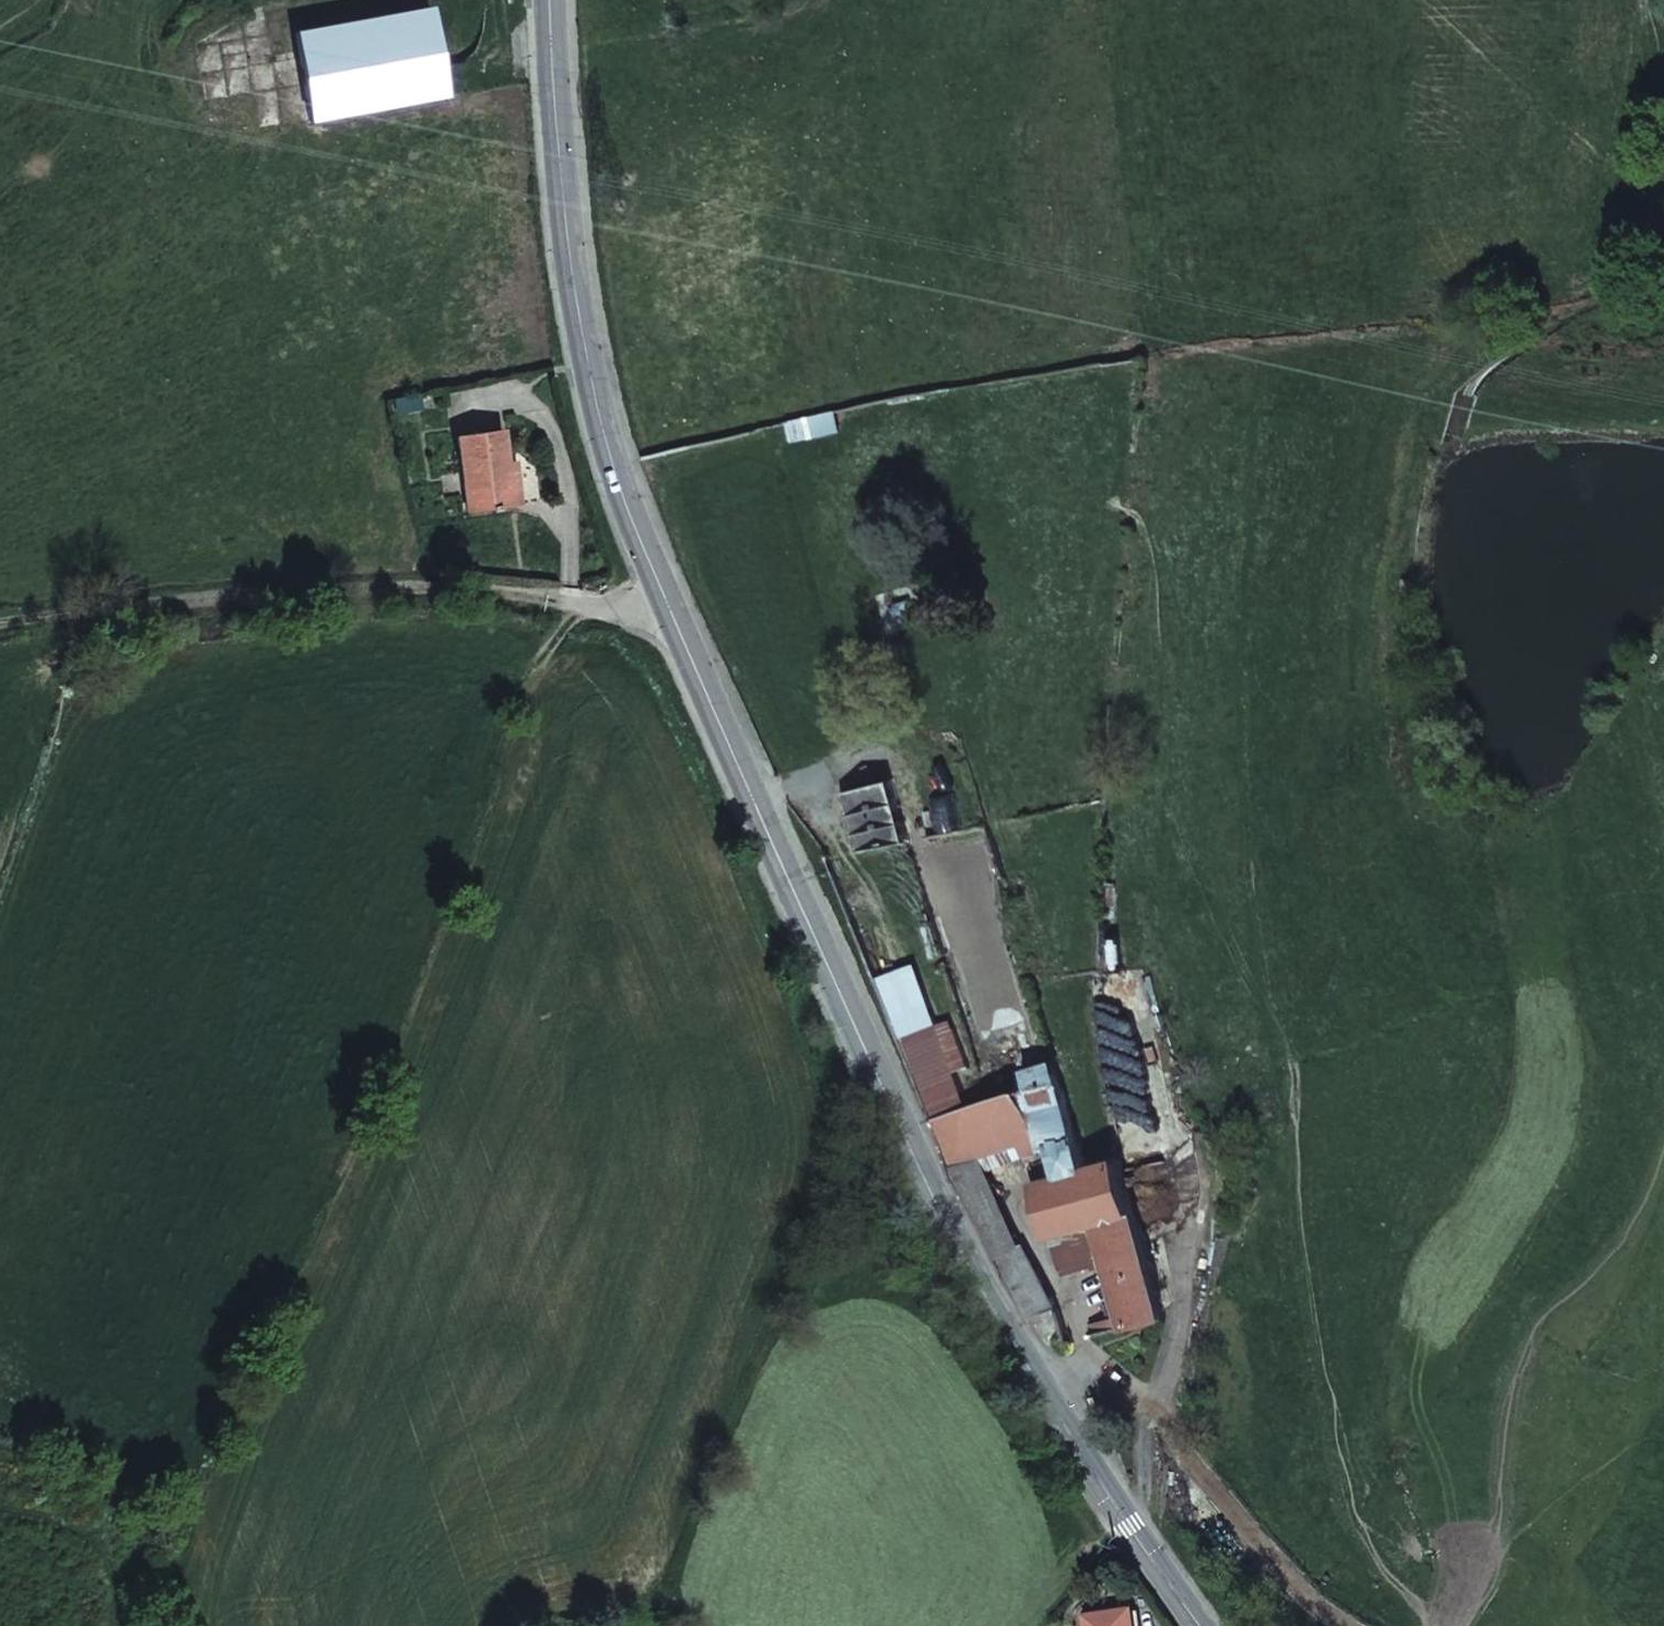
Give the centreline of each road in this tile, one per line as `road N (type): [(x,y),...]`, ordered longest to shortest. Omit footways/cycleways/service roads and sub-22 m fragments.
road 1 (tertiary): [(1199,1625),(997,1292),(724,734),(634,524),(604,435),(574,278),(550,0)]
road 2 (track): [(671,612),(489,591),(167,599),(0,622)]
road 3 (track): [(0,861),(73,612)]

